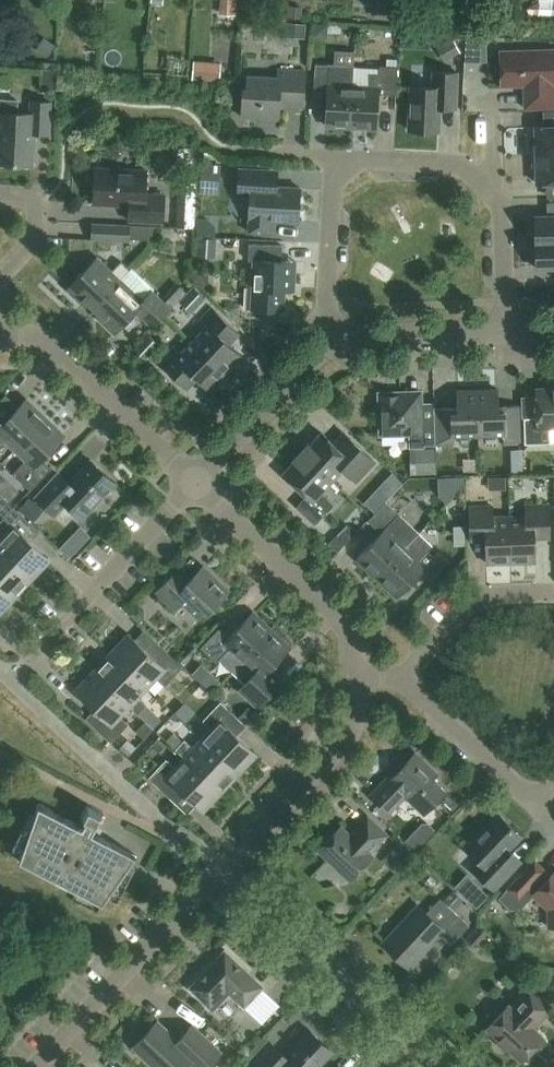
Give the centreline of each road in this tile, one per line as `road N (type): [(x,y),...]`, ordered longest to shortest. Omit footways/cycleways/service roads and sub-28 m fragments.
road 1 (unclassified): [(431,1066),(223,873)]
road 2 (residential): [(356,684),(348,625),(196,481)]
road 3 (residential): [(39,1066),(223,873)]
road 4 (residential): [(196,481),(47,342),(0,338)]
road 5 (residential): [(223,873),(355,727),(356,684)]
road 6 (residential): [(196,481),(34,656)]
road 7 (residential): [(196,481),(336,344)]
road 8 (residential): [(401,681),(470,602),(494,588),(553,589)]
road 9 (residential): [(401,681),(540,807)]
road 10 (residential): [(336,344),(326,300),(335,159)]
road 11 (residential): [(336,344),(506,334)]
road 12 (residential): [(492,194),(461,163),(335,159)]
road 13 (residential): [(506,334),(503,205),(492,194)]
road 14 (residential): [(0,276),(37,236),(39,197),(0,195)]

